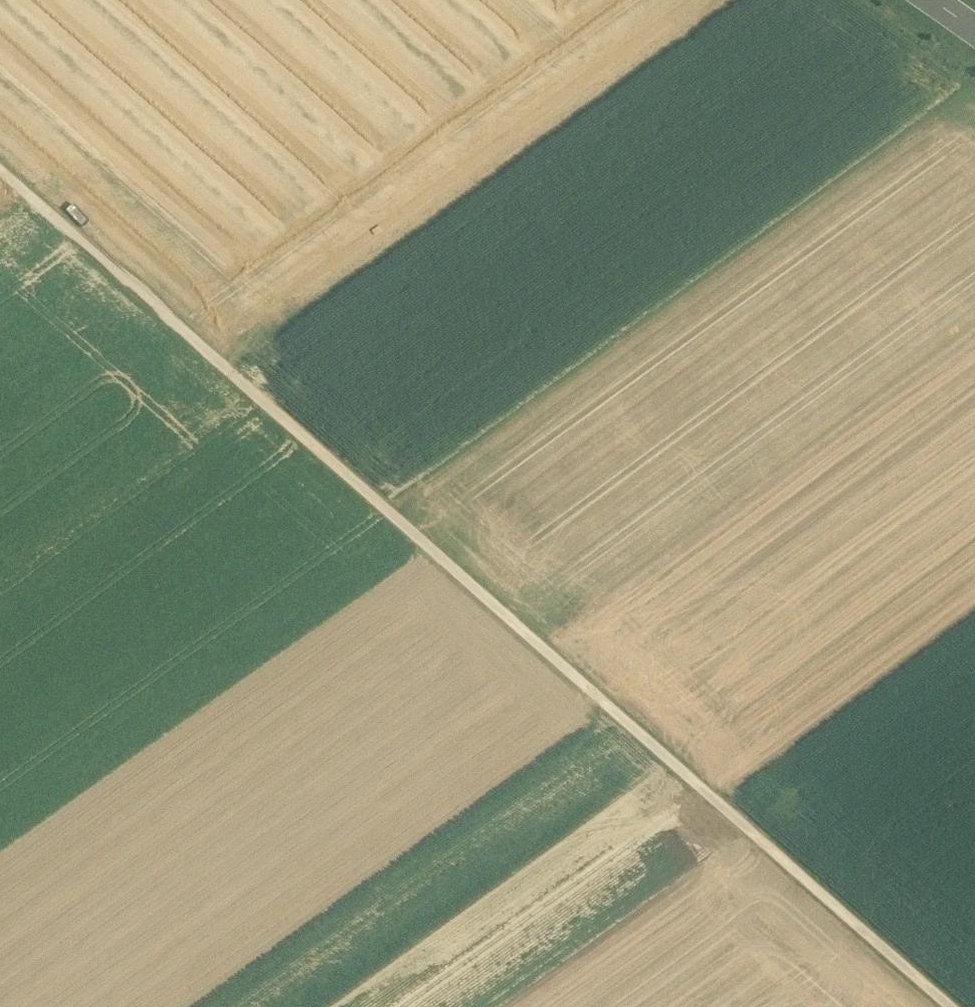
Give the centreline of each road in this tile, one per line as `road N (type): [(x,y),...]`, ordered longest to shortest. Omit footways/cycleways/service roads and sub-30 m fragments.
road 1 (track): [(0,171),(960,1006)]

